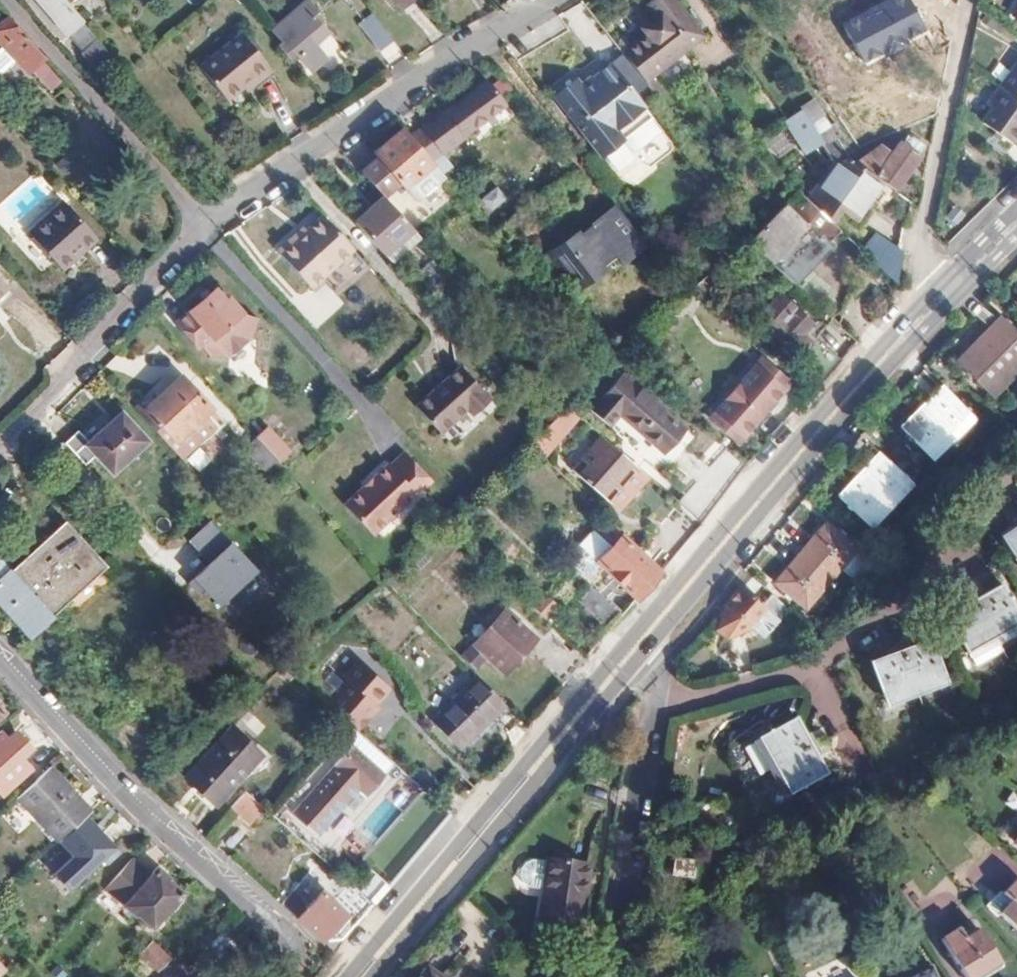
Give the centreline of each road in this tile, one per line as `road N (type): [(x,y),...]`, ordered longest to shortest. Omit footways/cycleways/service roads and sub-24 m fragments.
road 1 (tertiary): [(932,288),(627,642)]
road 2 (tertiary): [(638,661),(884,367),(942,309)]
road 3 (residential): [(0,662),(142,817),(284,934),(284,976)]
road 4 (tertiary): [(627,642),(353,976)]
road 5 (residential): [(566,0),(423,82),(213,225)]
road 6 (tertiary): [(372,976),(638,661)]
road 7 (residential): [(606,976),(649,714),(638,661)]
road 8 (residential): [(213,225),(0,440)]
road 9 (residential): [(213,225),(19,0)]
road 10 (residential): [(968,0),(925,226),(932,288)]

